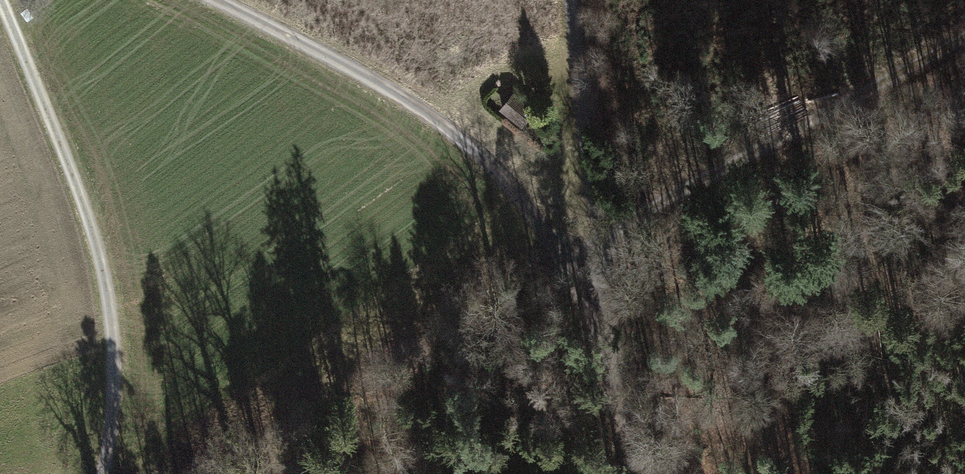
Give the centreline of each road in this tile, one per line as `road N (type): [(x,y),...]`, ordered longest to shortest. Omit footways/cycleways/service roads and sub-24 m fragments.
road 1 (track): [(210,0),(428,117),(478,151),(526,200),(589,290),(647,473)]
road 2 (track): [(105,473),(116,333),(90,219),(1,0)]
road 3 (track): [(605,230),(964,35)]
road 4 (track): [(573,0),(605,230),(589,290)]

